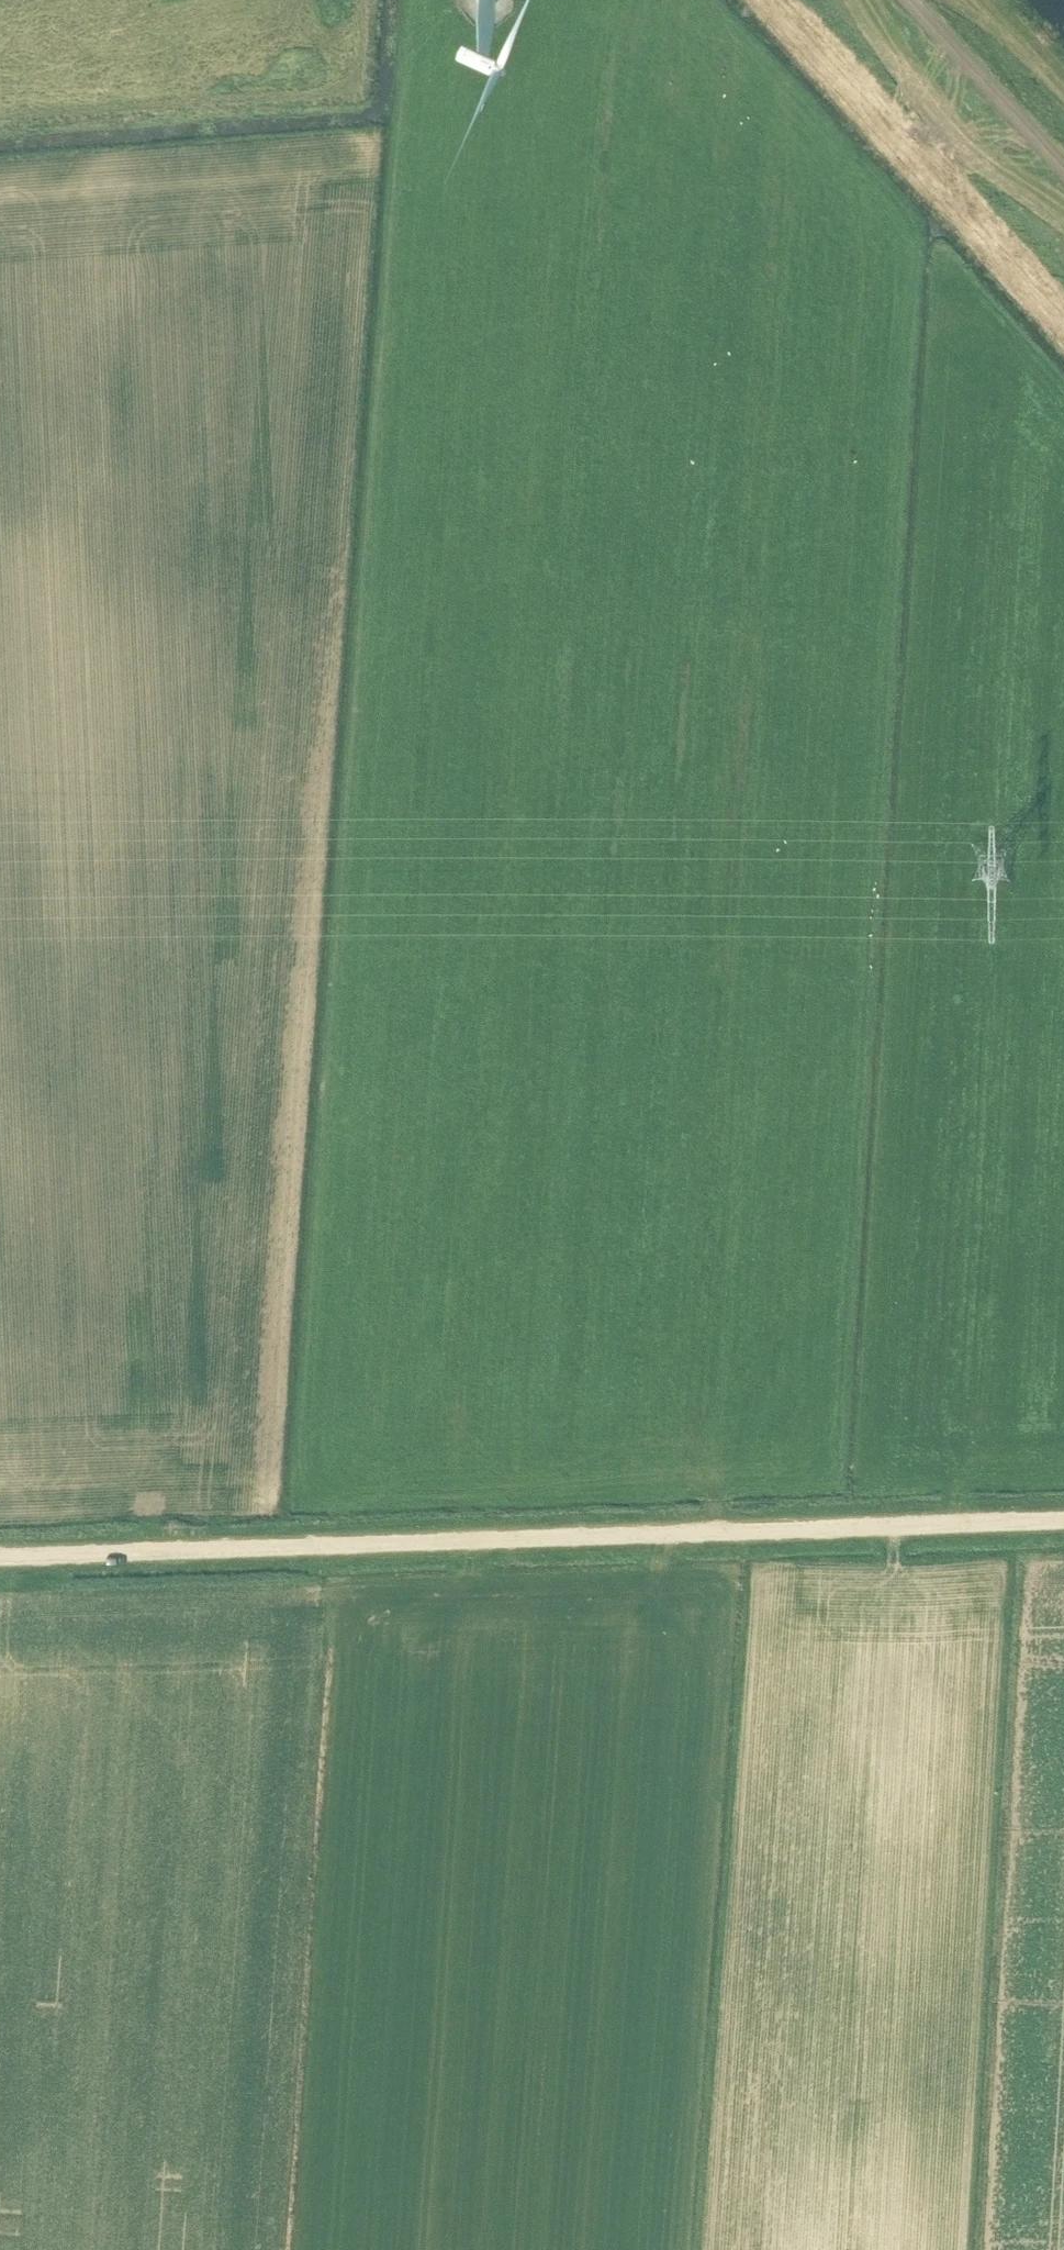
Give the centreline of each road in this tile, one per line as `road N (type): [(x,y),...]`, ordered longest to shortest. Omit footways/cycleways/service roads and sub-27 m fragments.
road 1 (track): [(0,1558),(1063,1523)]

